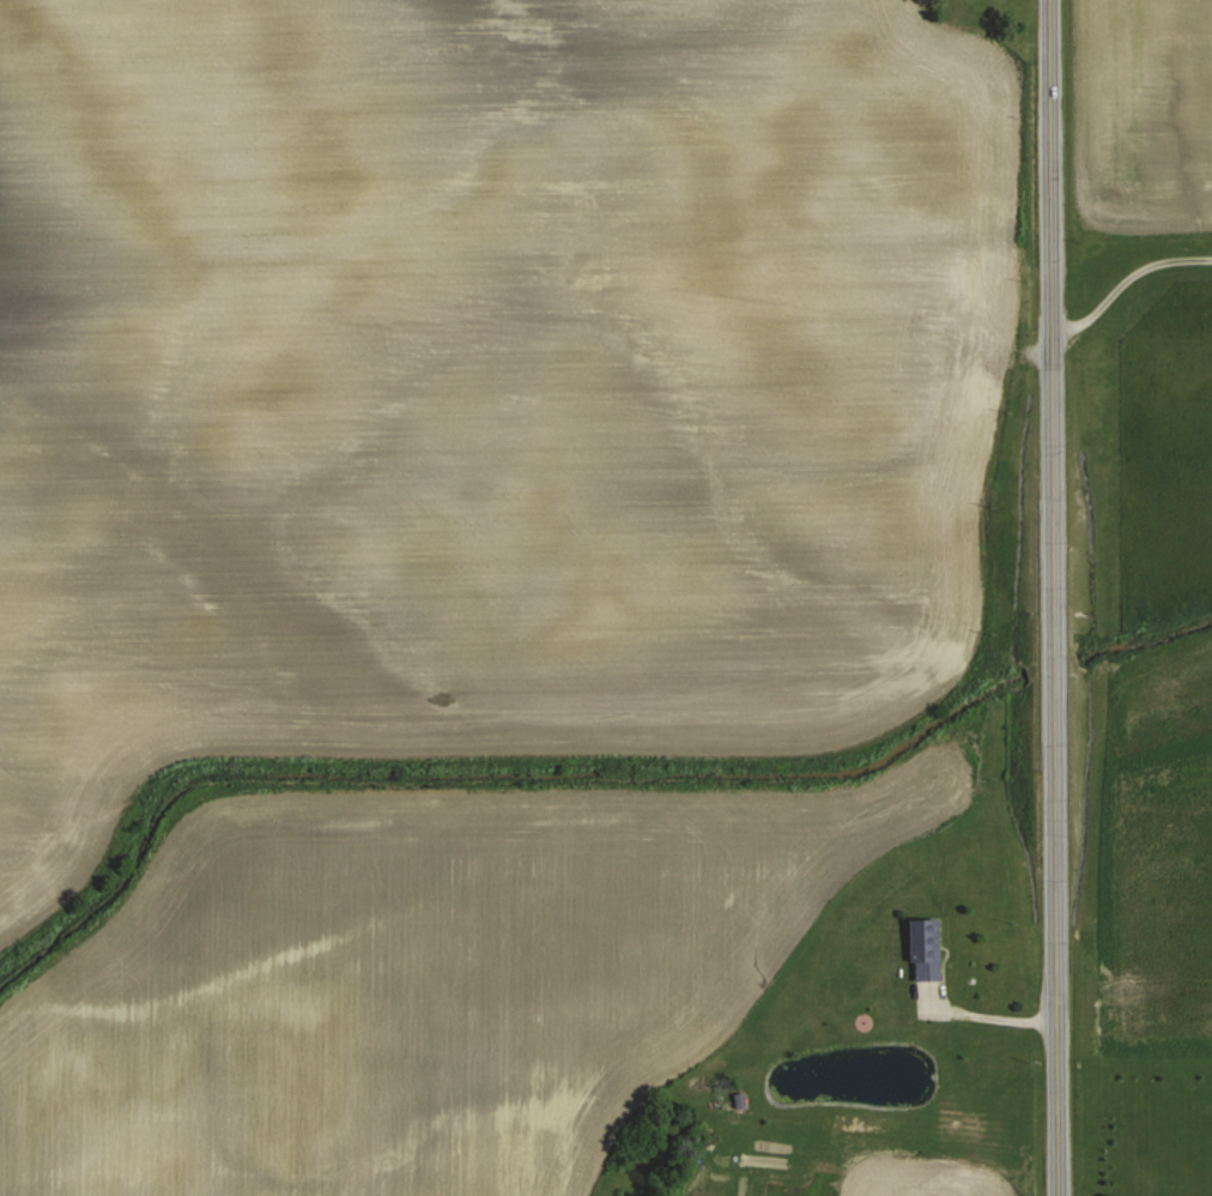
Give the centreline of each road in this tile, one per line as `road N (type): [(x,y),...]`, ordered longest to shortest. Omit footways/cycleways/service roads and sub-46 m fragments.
road 1 (primary): [(1059,1195),(1053,0)]

